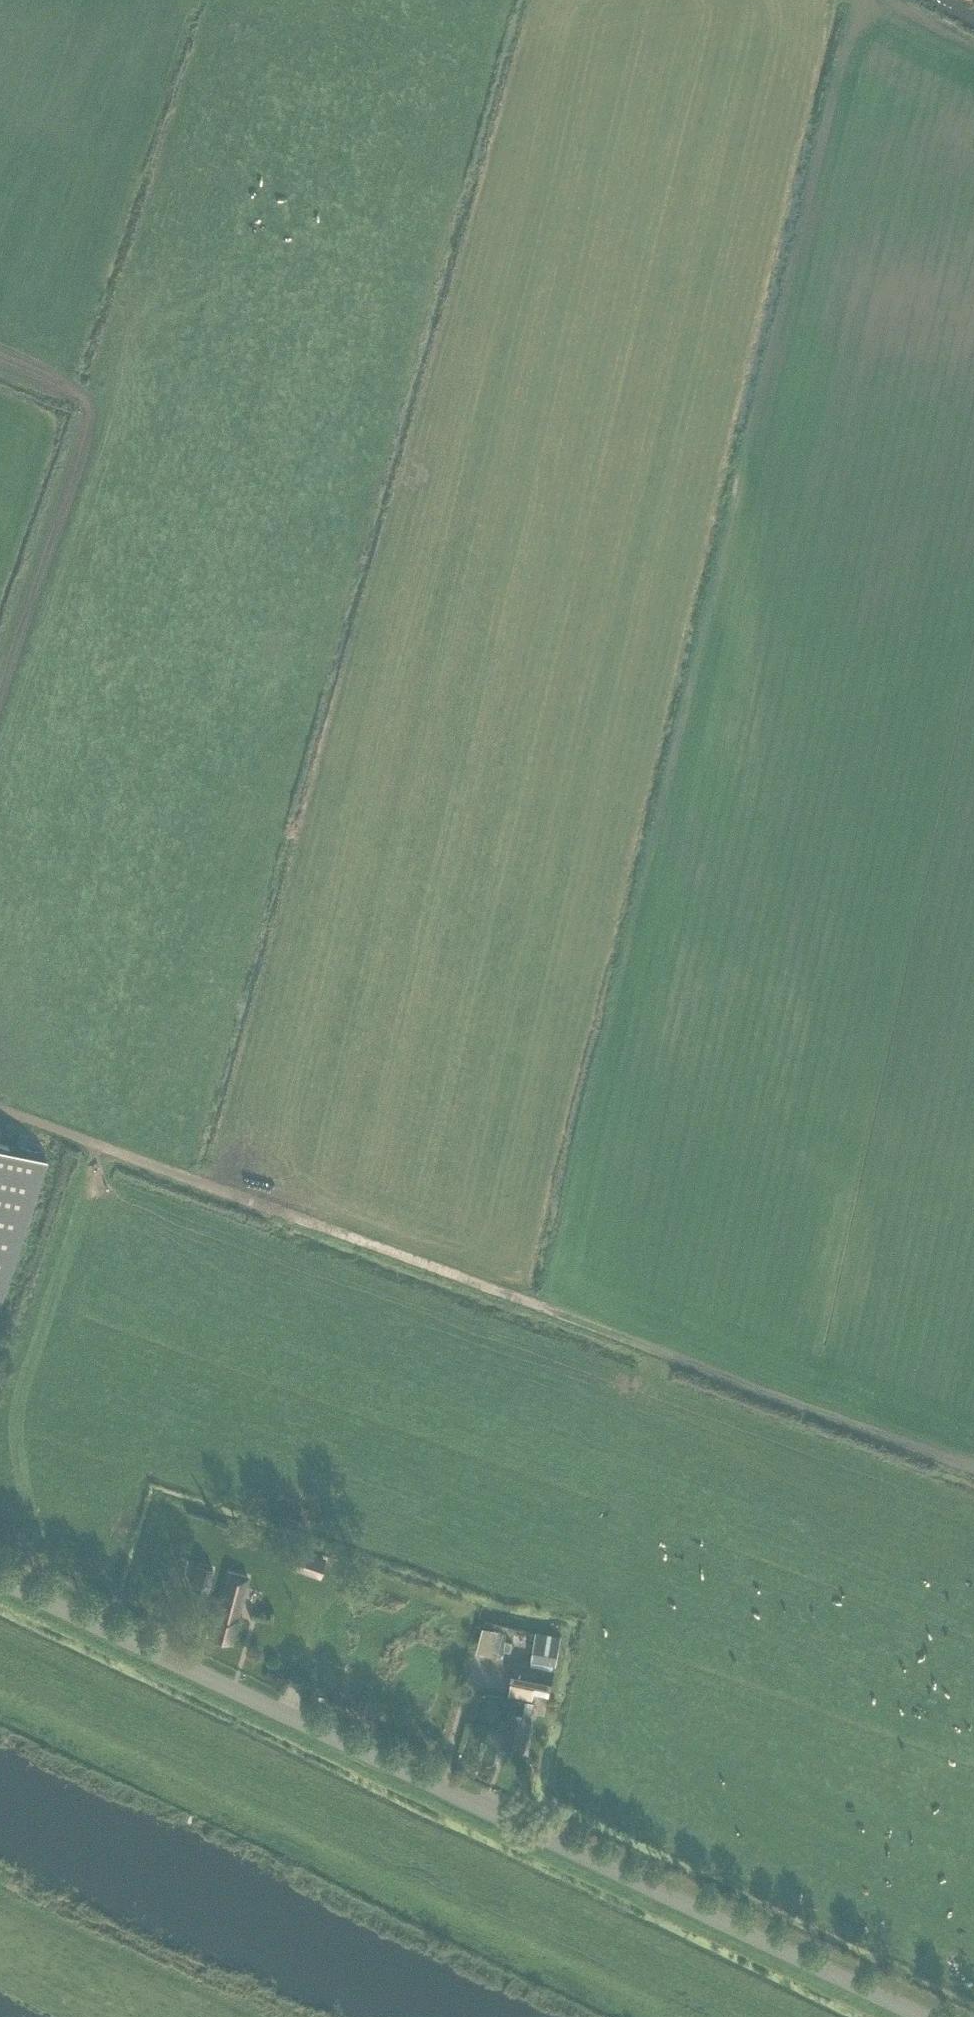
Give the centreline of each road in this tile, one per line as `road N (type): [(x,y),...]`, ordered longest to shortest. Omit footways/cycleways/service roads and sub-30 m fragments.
road 1 (unclassified): [(888,2016),(0,1594)]

